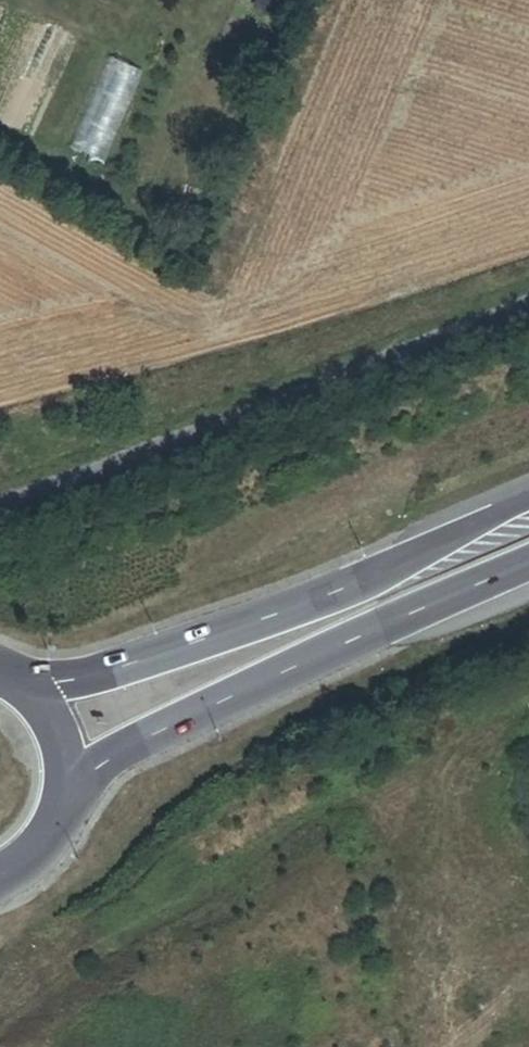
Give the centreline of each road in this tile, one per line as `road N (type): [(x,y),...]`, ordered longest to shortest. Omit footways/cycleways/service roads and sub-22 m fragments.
road 1 (trunk): [(528,506),(140,665),(32,689)]
road 2 (trunk): [(70,800),(99,765),(200,711),(528,564)]
road 3 (trunk): [(70,800),(66,739),(32,689)]

